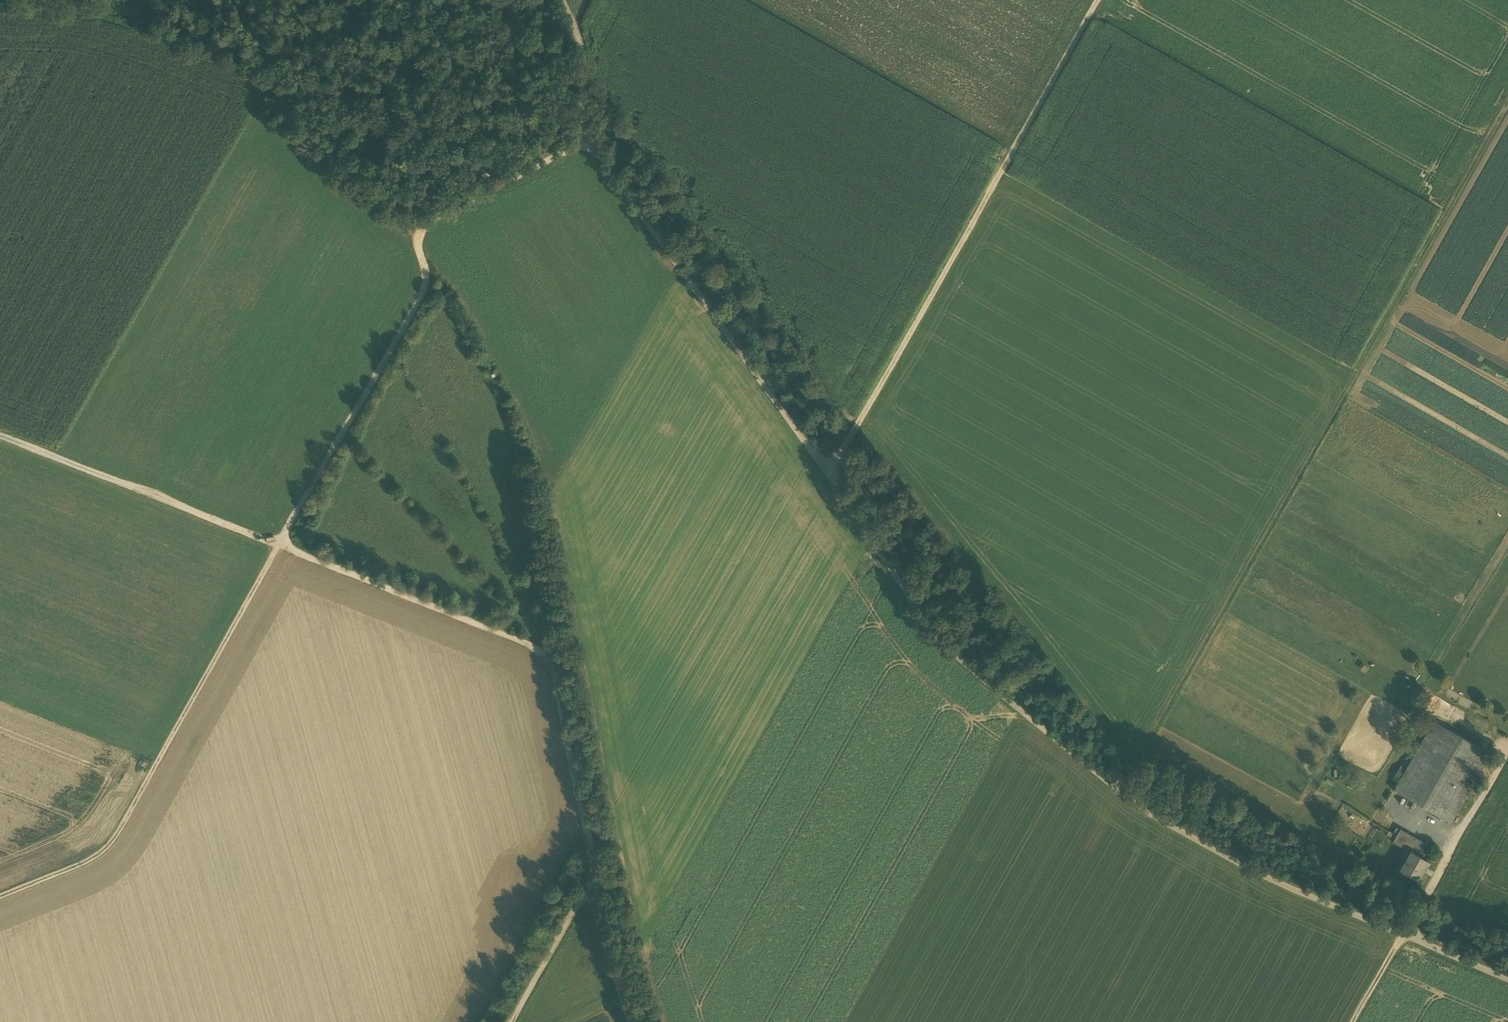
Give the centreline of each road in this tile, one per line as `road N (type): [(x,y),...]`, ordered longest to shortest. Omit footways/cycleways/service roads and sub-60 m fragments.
road 1 (track): [(586,140),(933,633),(965,666),(1147,812),(1272,881),(1507,978)]
road 2 (track): [(629,1021),(606,953),(540,655),(274,544)]
road 3 (track): [(1107,785),(1151,729),(1400,288)]
road 4 (track): [(829,479),(1092,0)]
road 5 (track): [(274,544),(124,834),(95,863),(0,902)]
road 6 (track): [(274,544),(421,293),(419,231),(495,187)]
road 7 (track): [(274,544),(0,435)]
road 8 (track): [(359,0),(411,91),(495,187)]
road 9 (track): [(1507,744),(1428,886),(1410,937)]
road 10 (track): [(590,883),(509,1021)]
road 11 (track): [(586,140),(580,124),(589,53),(566,0)]

